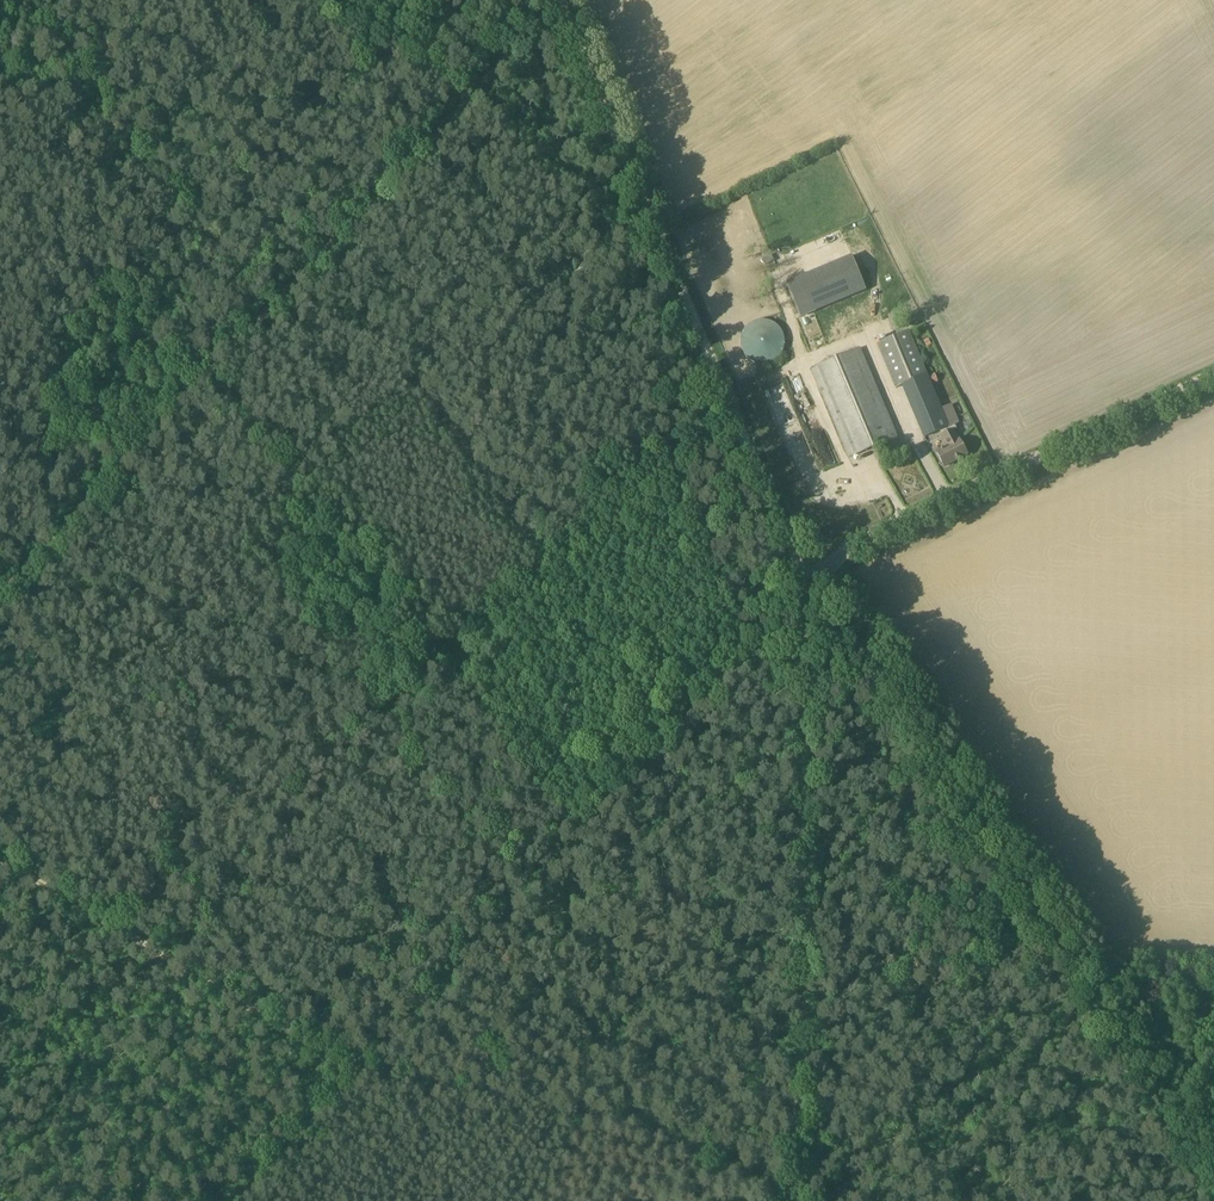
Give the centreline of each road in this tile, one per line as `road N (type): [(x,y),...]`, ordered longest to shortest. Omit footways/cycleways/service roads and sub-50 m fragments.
road 1 (unclassified): [(797,1200),(817,582),(860,542),(1213,376)]
road 2 (track): [(0,595),(561,4)]
road 3 (track): [(817,582),(561,4)]
road 4 (track): [(809,664),(745,667),(362,1068)]
road 5 (track): [(362,1068),(527,1112),(649,1131),(797,1195)]
road 6 (track): [(362,1068),(340,1062),(0,860)]
road 7 (track): [(1,0),(100,44),(205,116)]
road 8 (track): [(362,1068),(231,1200)]

